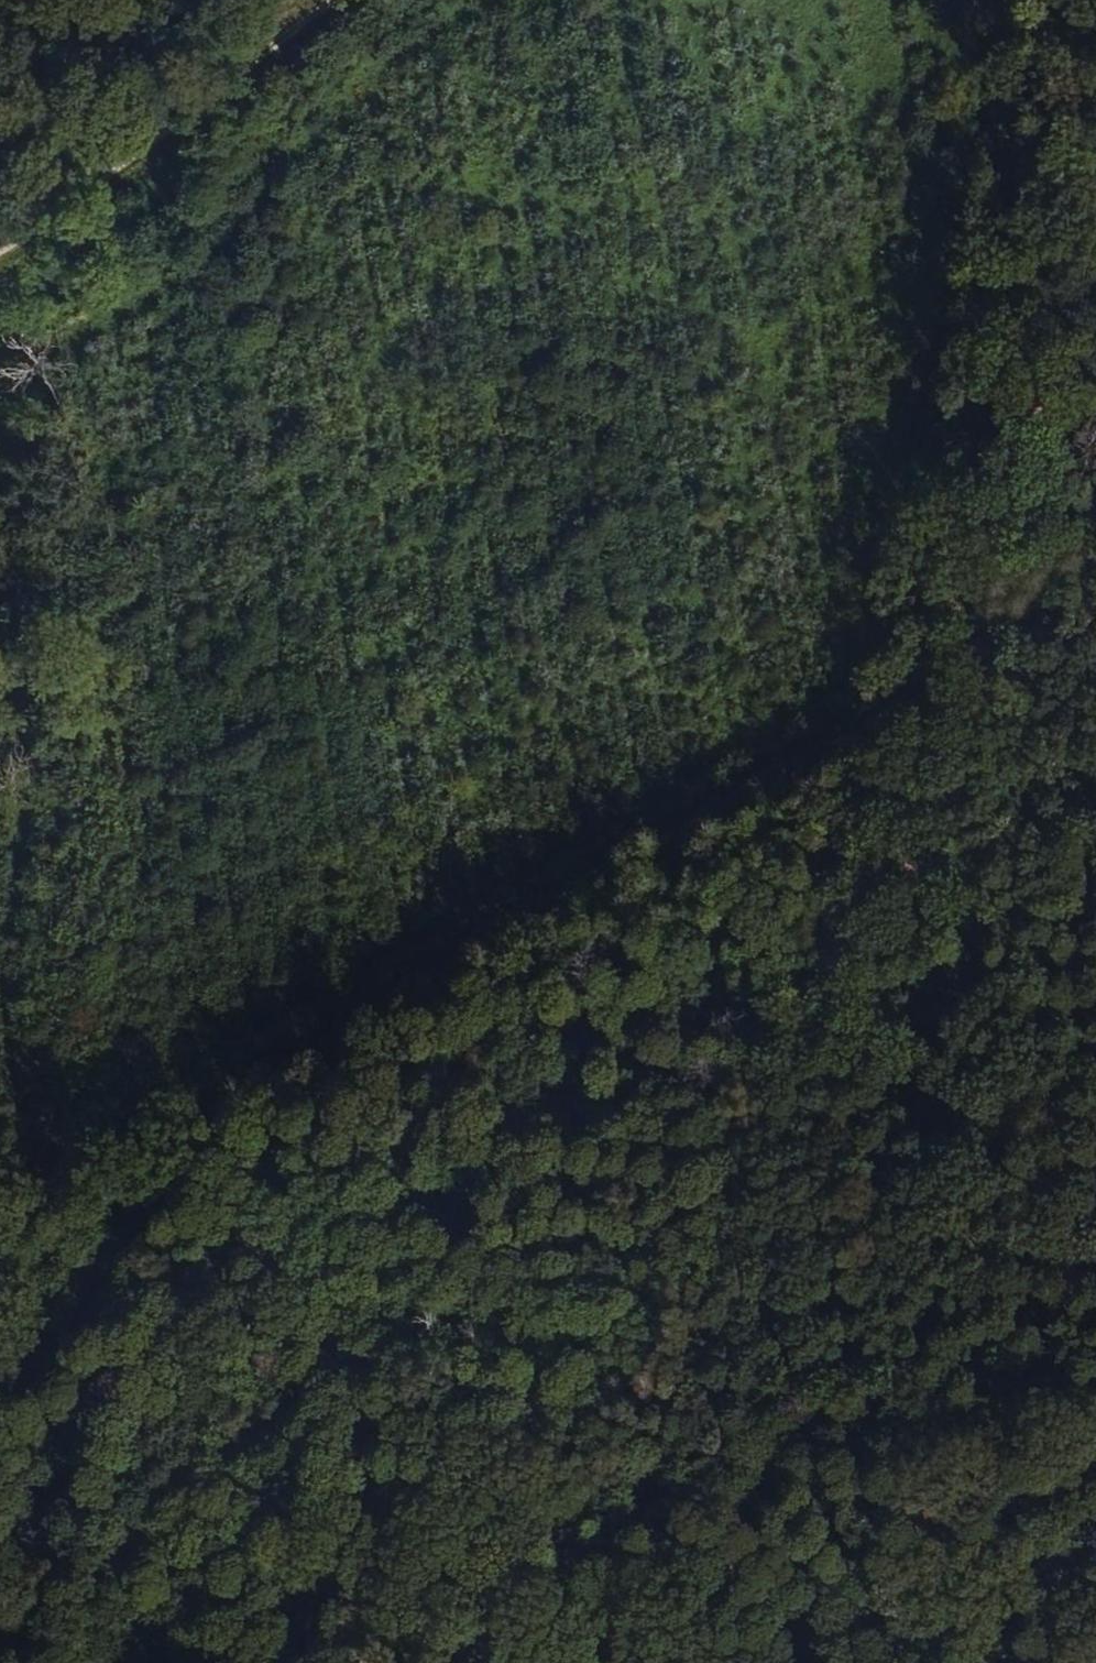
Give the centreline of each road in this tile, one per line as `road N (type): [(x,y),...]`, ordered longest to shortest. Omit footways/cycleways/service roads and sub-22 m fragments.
road 1 (track): [(336,0),(115,172),(0,243)]

